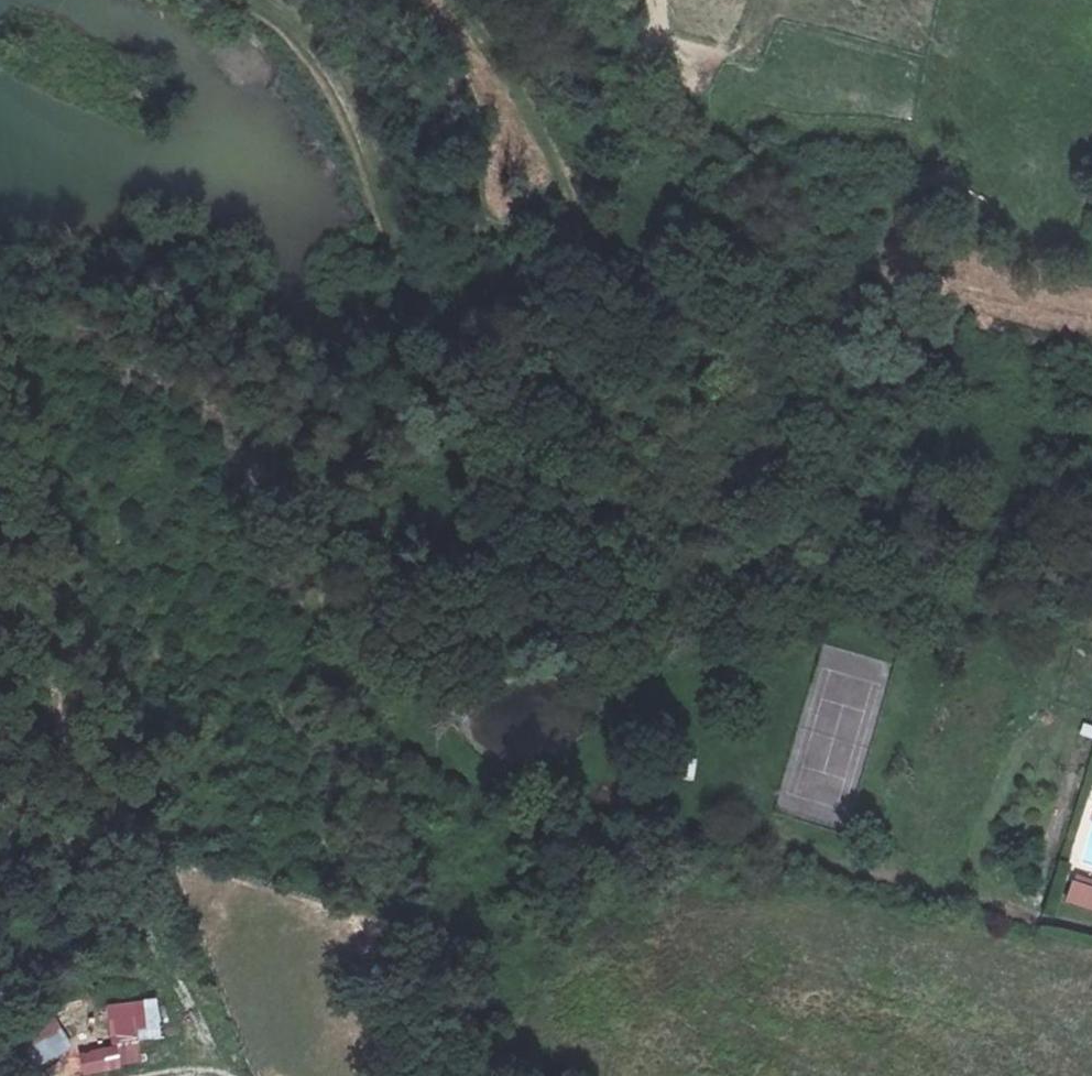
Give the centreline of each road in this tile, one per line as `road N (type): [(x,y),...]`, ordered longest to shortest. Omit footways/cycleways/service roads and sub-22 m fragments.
road 1 (residential): [(880,873),(1091,932)]

